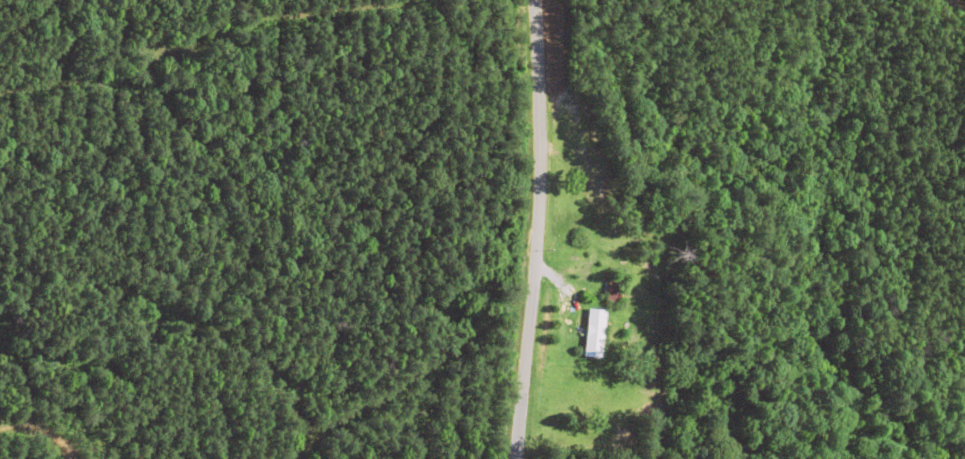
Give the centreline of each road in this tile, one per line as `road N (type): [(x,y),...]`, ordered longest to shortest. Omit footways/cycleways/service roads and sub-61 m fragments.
road 1 (residential): [(500,458),(518,240),(516,0)]

